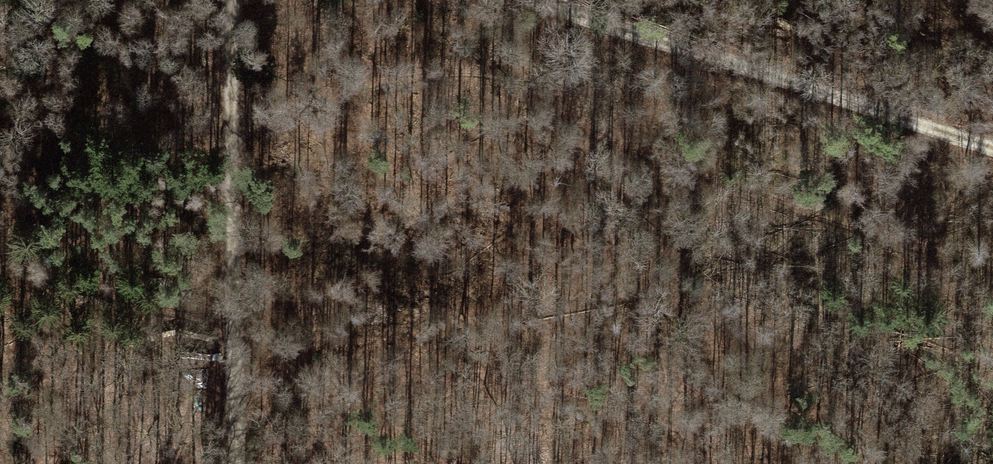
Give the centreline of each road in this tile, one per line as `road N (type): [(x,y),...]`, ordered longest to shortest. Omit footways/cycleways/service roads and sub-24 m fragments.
road 1 (track): [(538,0),(681,438),(681,463)]
road 2 (track): [(543,0),(992,147)]
road 3 (track): [(237,336),(236,130)]
road 4 (track): [(236,130),(230,0)]
road 5 (track): [(238,463),(237,336)]

